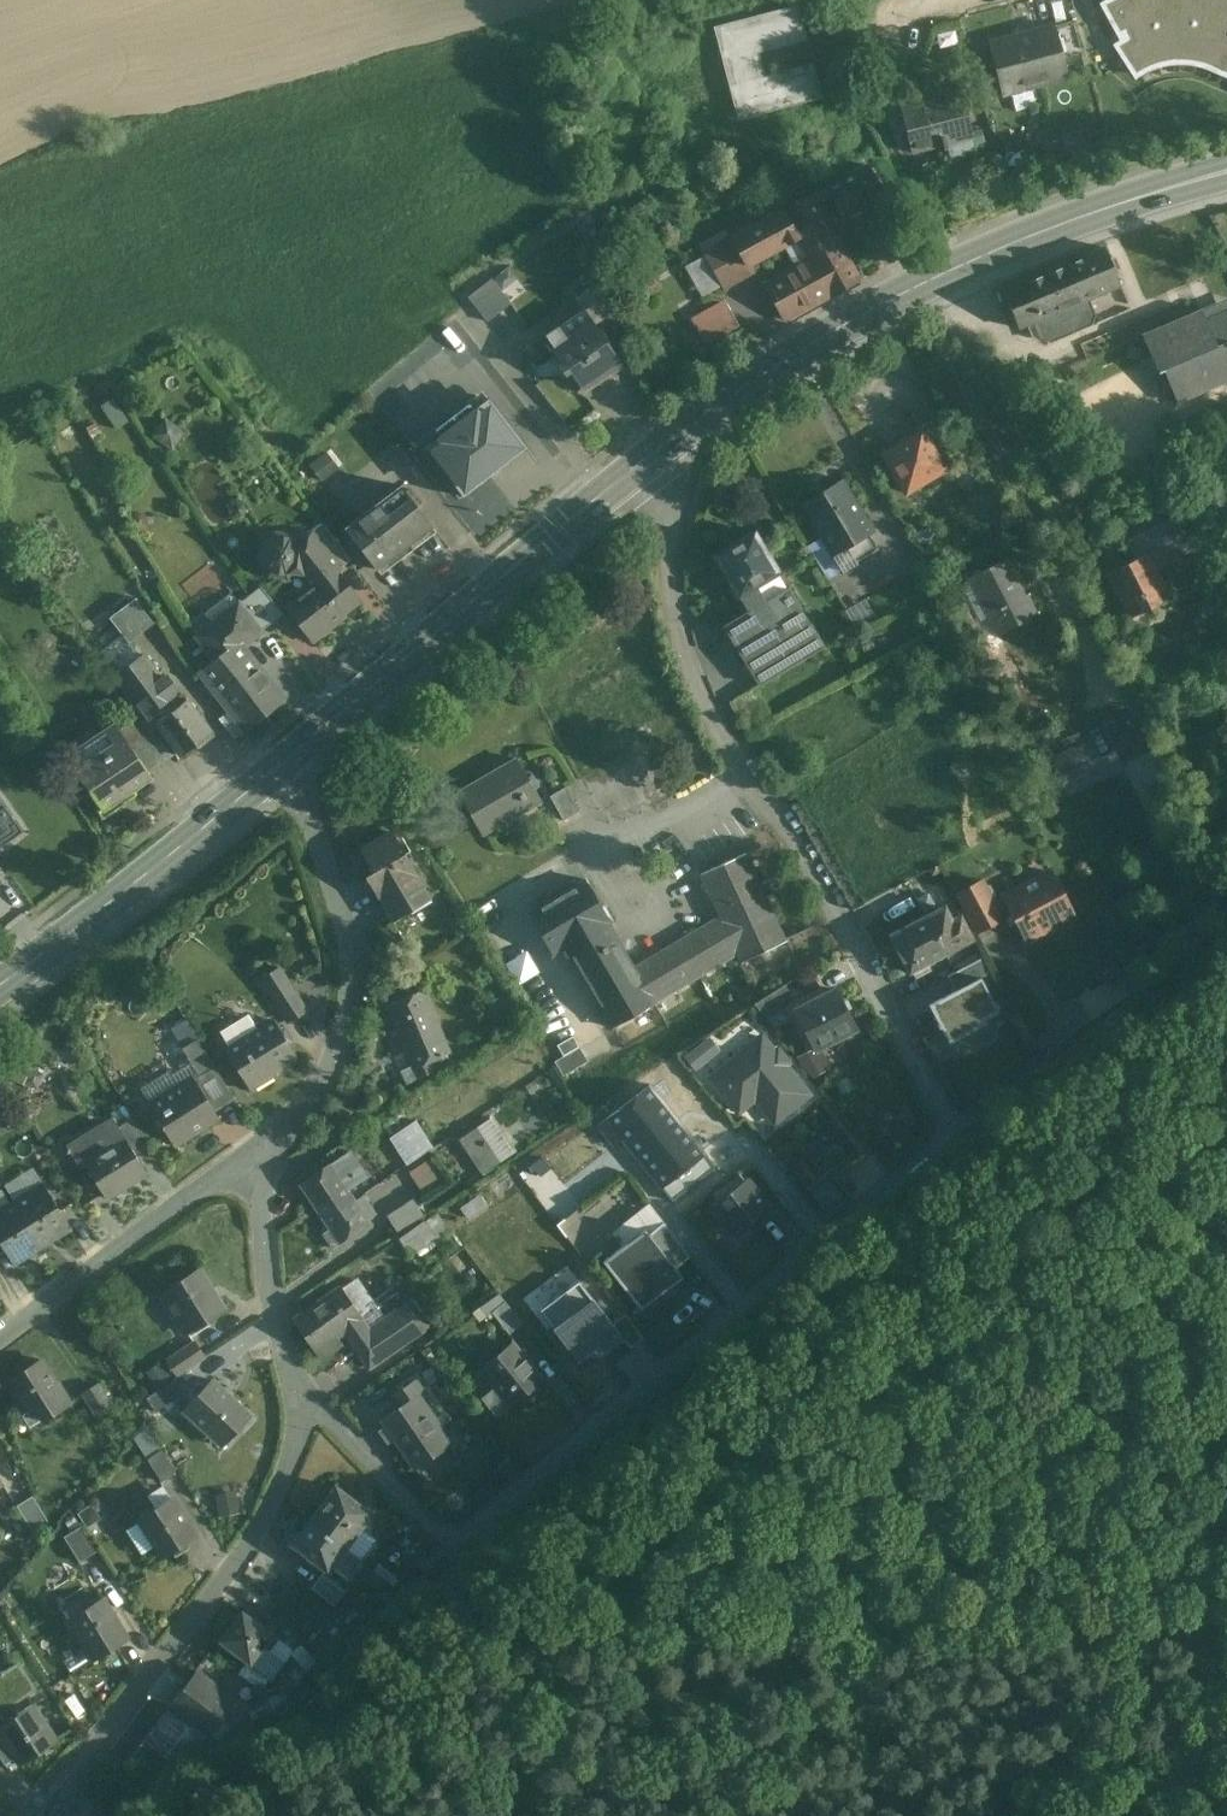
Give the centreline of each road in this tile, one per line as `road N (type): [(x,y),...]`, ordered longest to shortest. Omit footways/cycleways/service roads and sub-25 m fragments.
road 1 (unclassified): [(295,1400),(330,1415),(443,1534),(957,1128)]
road 2 (track): [(1172,1311),(1091,1368),(1010,1459),(811,1580),(750,1600),(659,1618),(474,1509)]
road 3 (unclassified): [(689,423),(673,574),(688,681),(855,938),(955,1125)]
road 4 (track): [(957,1128),(1181,1317),(1226,1646)]
road 5 (primary): [(1226,166),(1087,211),(951,270),(847,324),(689,423)]
road 6 (primary): [(689,423),(277,765)]
road 7 (unclassified): [(48,1815),(237,1562),(288,1460),(295,1400)]
road 8 (unclassified): [(269,1184),(345,1045),(356,981),(352,917),(323,835),(277,765)]
road 9 (primary): [(277,765),(0,984)]
road 10 (unclassified): [(0,1342),(201,1192),(269,1184)]
road 11 (unclassified): [(295,1400),(284,1329),(263,1268),(269,1184)]
road 12 (unclassified): [(955,1125),(1097,1008)]

